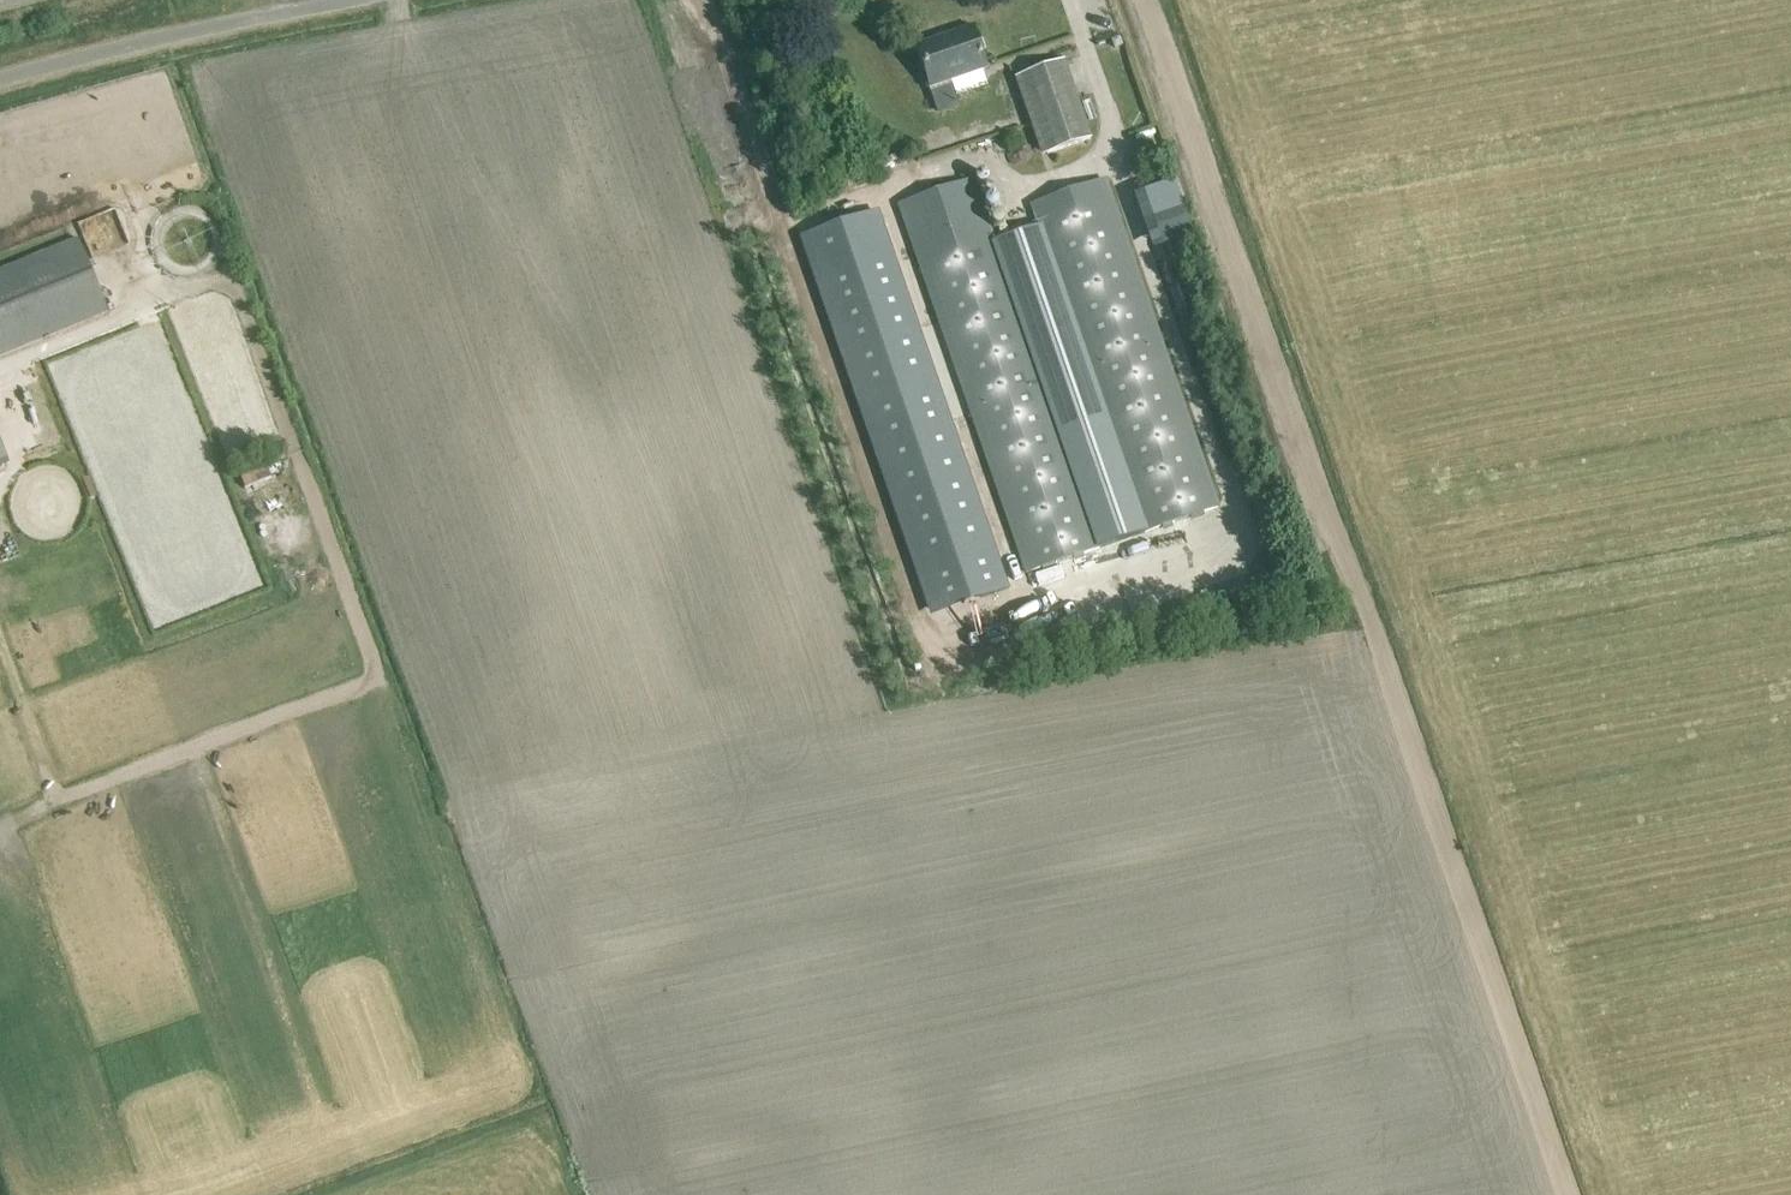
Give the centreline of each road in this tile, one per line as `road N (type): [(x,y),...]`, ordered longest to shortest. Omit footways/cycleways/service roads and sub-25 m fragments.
road 1 (residential): [(357,0),(0,80)]

